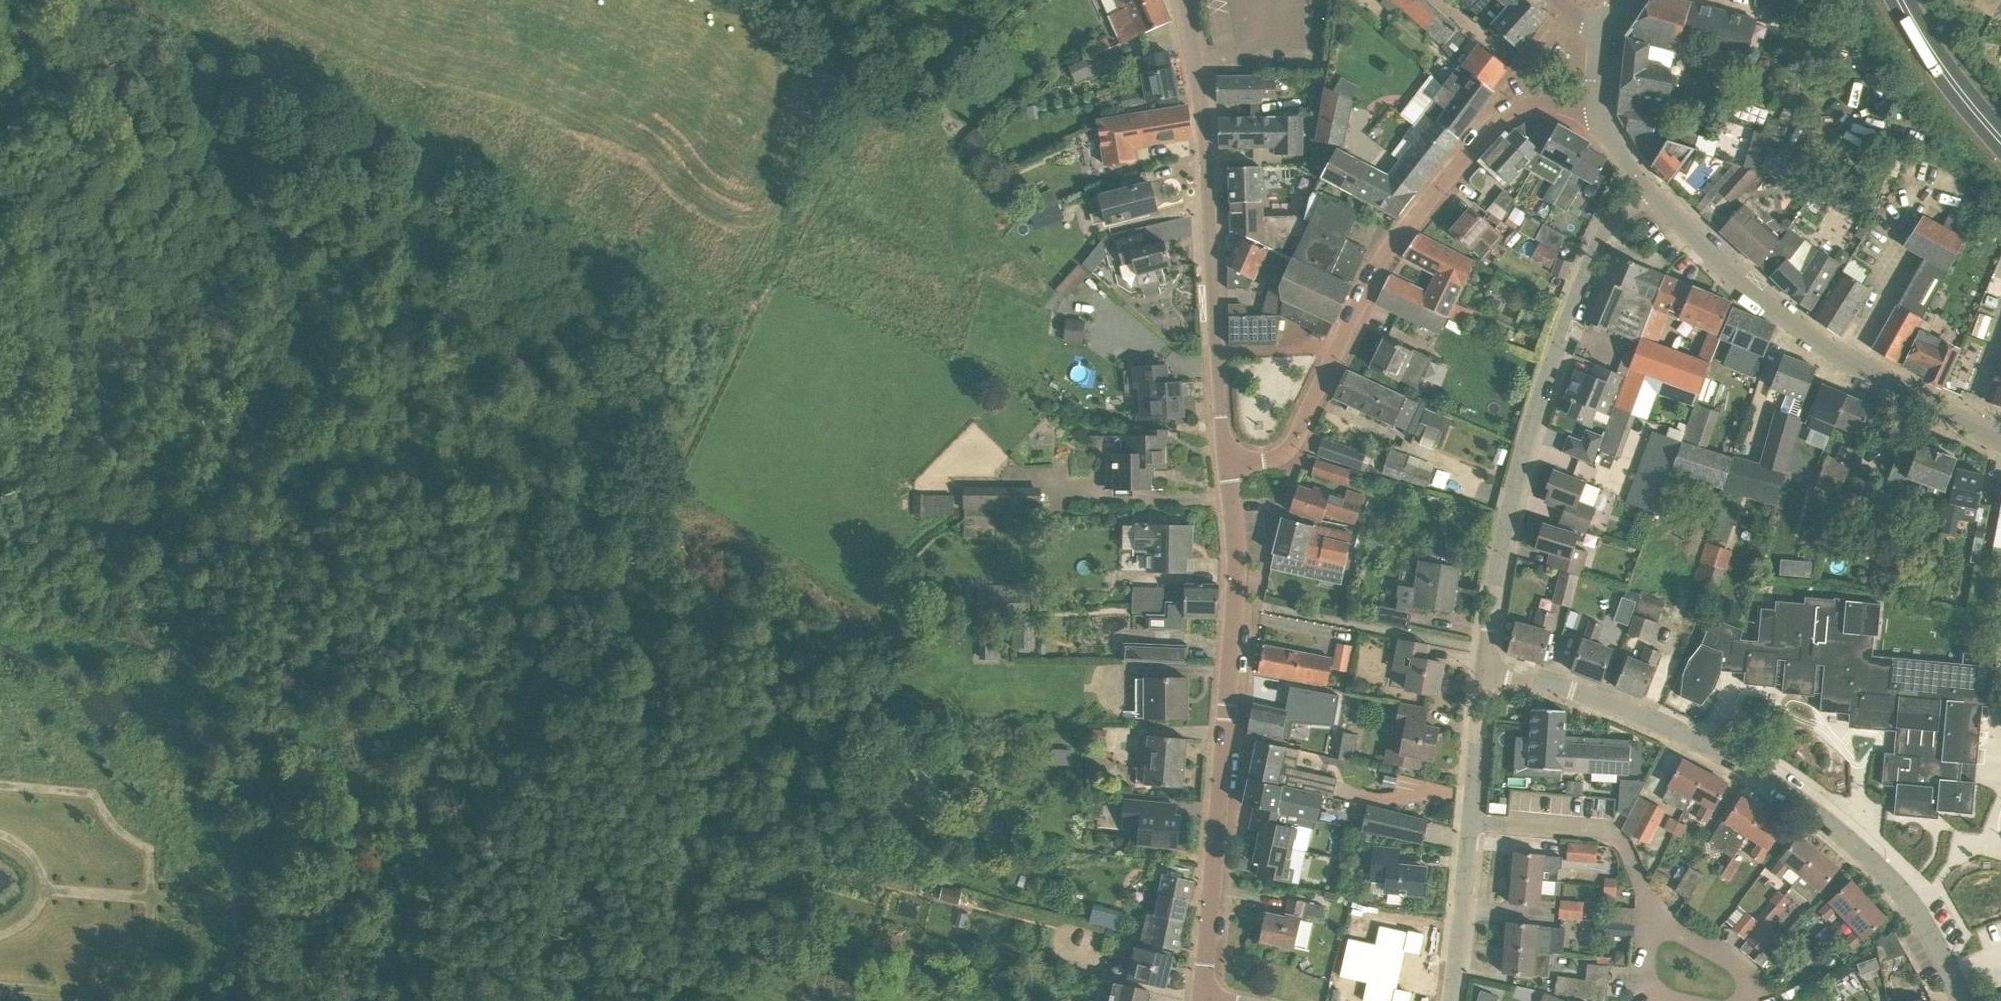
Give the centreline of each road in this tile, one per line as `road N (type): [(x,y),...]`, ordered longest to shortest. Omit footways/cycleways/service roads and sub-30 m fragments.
road 1 (residential): [(1960,1000),(1906,897),(1840,830),(1774,783),(1656,722),(1487,672)]
road 2 (residential): [(1228,465),(1286,454),(1393,251),(1508,114),(1541,103),(1600,111)]
road 3 (residential): [(1207,997),(1237,597),(1228,465)]
road 4 (residential): [(1487,672),(1499,567),(1534,419),(1583,280),(1634,178)]
road 5 (residential): [(1228,465),(1211,162),(1184,0)]
road 6 (residential): [(2000,435),(1801,332),(1634,178)]
road 7 (residential): [(1644,909),(1628,846),(1597,828),(1473,821)]
road 8 (residential): [(1447,1000),(1473,821)]
road 9 (primary): [(2000,141),(1938,62),(1901,0)]
road 10 (residential): [(1473,821),(1487,672)]
road 11 (residential): [(1644,909),(1744,973),(1749,993),(1742,1000)]

